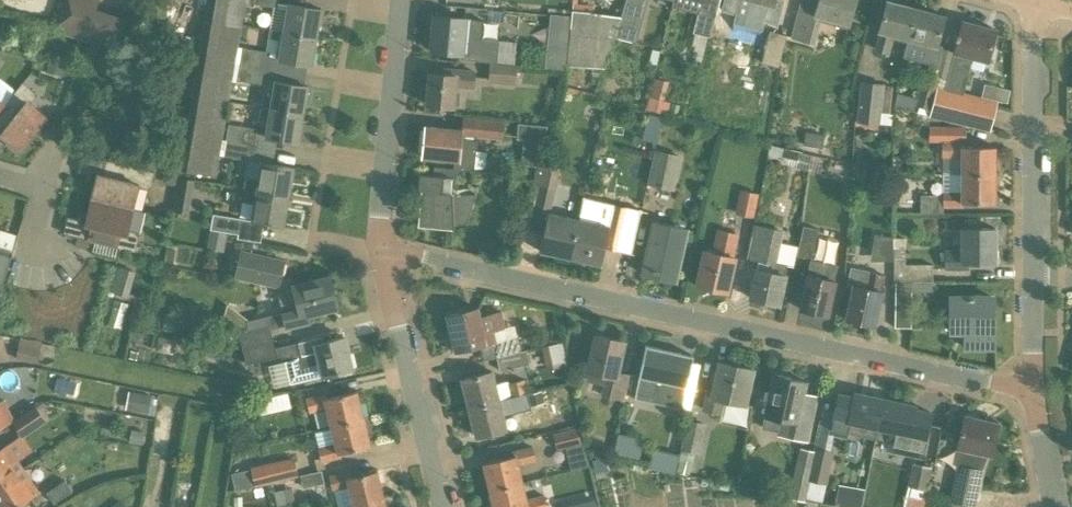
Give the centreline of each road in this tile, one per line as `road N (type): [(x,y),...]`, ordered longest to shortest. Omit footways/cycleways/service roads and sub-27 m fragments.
road 1 (residential): [(1031,388),(380,248)]
road 2 (residential): [(1031,276),(1032,0)]
road 3 (unclassified): [(443,506),(380,248)]
road 4 (unclassified): [(380,248),(401,0)]
road 5 (residential): [(1053,506),(1031,388)]

